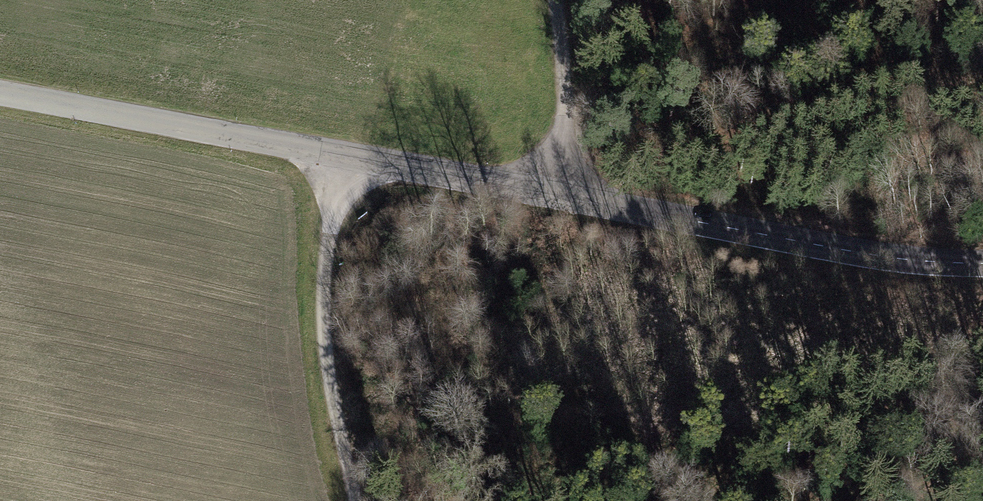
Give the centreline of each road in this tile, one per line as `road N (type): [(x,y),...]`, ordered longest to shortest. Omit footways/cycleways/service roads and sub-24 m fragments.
road 1 (tertiary): [(0,96),(783,242),(982,265)]
road 2 (track): [(570,168),(886,106),(982,77)]
road 3 (track): [(354,500),(324,299),(337,157)]
road 4 (track): [(560,202),(570,168),(557,0)]

